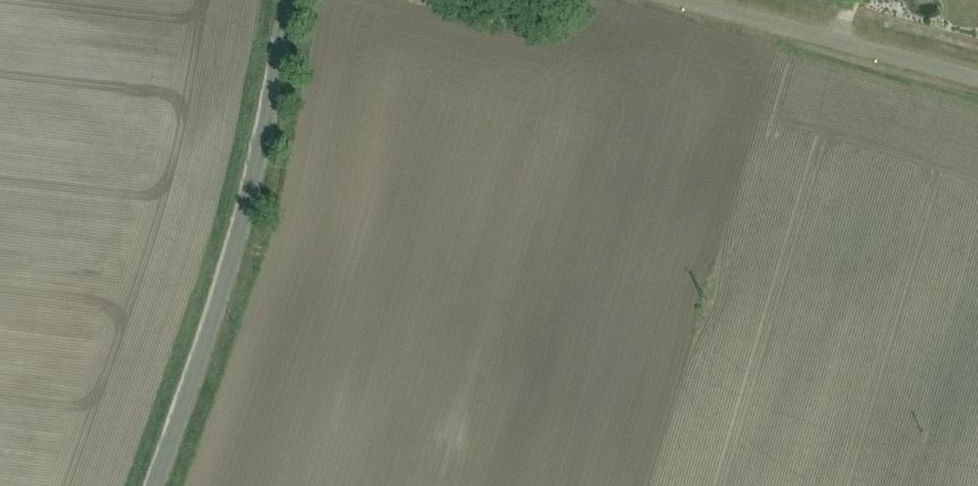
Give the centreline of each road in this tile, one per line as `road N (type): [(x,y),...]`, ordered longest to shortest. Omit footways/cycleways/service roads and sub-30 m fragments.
road 1 (residential): [(159,485),(229,289),(279,84),(289,0)]
road 2 (unclassified): [(977,78),(684,0)]

